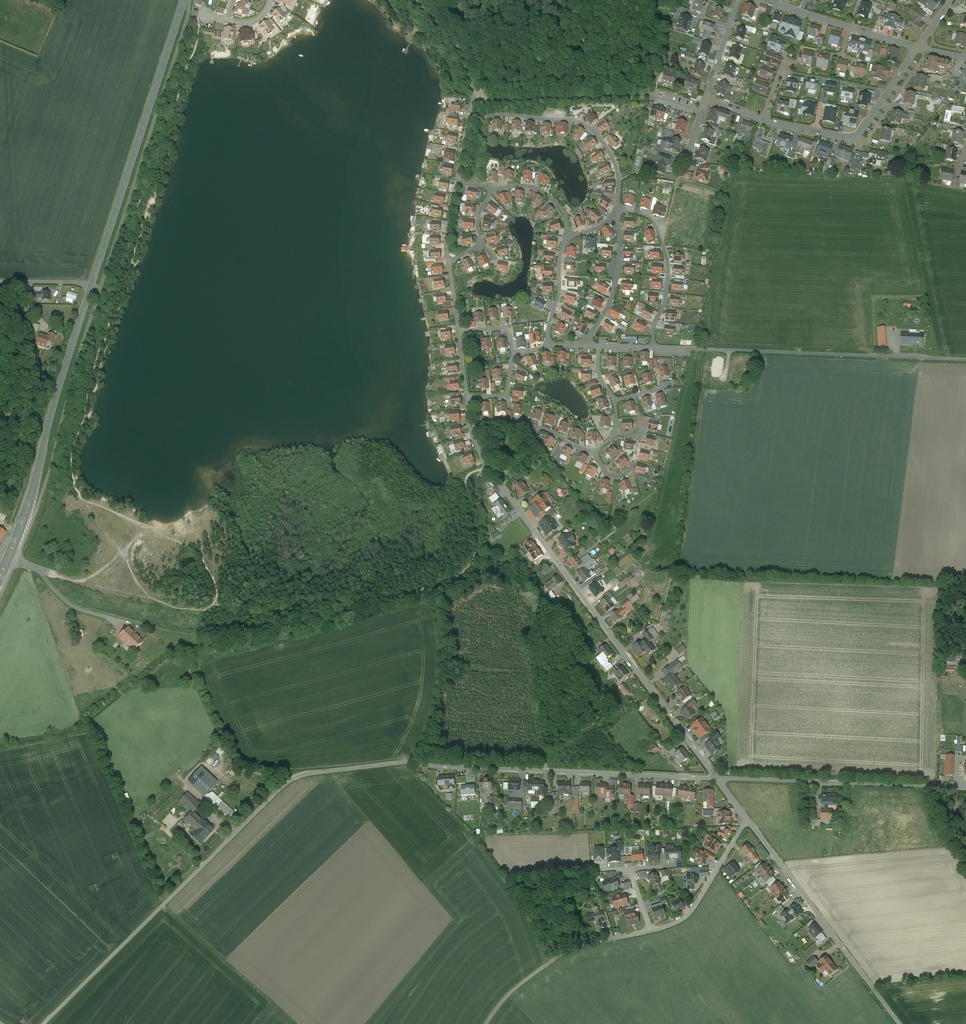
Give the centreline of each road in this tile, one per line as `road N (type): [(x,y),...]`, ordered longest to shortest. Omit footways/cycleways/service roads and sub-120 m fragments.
road 1 (unclassified): [(44,1023),(300,774),(403,763),(715,778)]
road 2 (unclassified): [(487,469),(715,778)]
road 3 (residential): [(653,347),(965,360)]
road 4 (secondary): [(0,577),(34,490),(91,285)]
road 5 (secondary): [(91,285),(184,0)]
road 6 (residential): [(748,821),(684,917),(579,945),(548,963)]
road 7 (unclassified): [(748,821),(898,1023)]
road 8 (unclassified): [(715,778),(965,789)]
road 9 (residential): [(469,118),(580,122),(613,160),(617,210)]
road 10 (residential): [(917,48),(858,135),(764,119)]
road 11 (residential): [(599,346),(601,379),(614,401),(611,440),(587,450),(532,429)]
road 12 (residential): [(617,210),(654,223),(667,260),(653,347)]
road 13 (residential): [(762,0),(917,48)]
road 14 (residential): [(589,346),(618,270),(613,217)]

